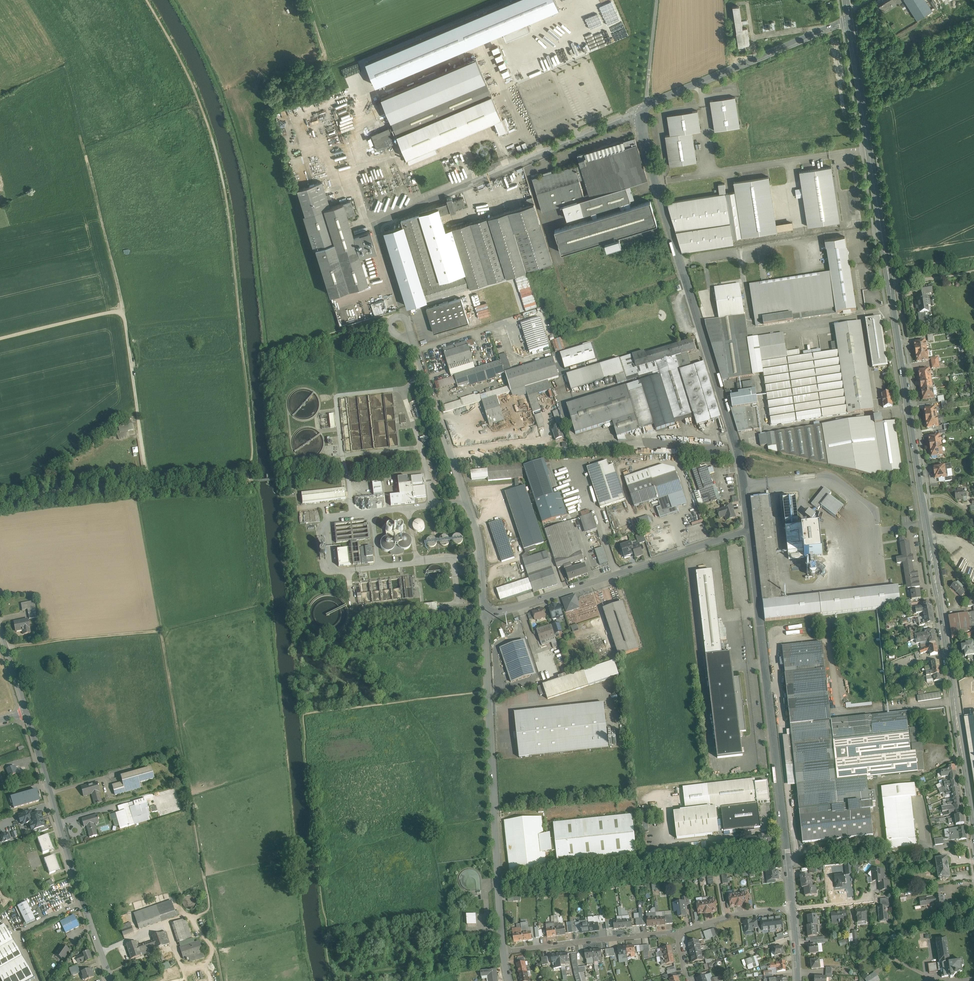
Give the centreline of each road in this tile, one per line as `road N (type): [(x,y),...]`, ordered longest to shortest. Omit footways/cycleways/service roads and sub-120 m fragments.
road 1 (tertiary): [(973,825),(890,286)]
road 2 (residential): [(750,529),(739,454),(641,136),(640,110)]
road 3 (residential): [(792,909),(750,529)]
road 4 (unclassified): [(503,952),(484,617)]
road 5 (unclassified): [(484,617),(475,527),(412,333),(401,322)]
road 6 (track): [(0,339),(120,313),(147,478)]
road 7 (tertiary): [(27,712),(112,980)]
road 8 (unclassified): [(484,617),(750,529)]
road 9 (tertiary): [(890,286),(849,20)]
road 10 (track): [(268,603),(162,632),(7,649)]
road 11 (unclassified): [(849,20),(640,110)]
road 12 (residential): [(503,952),(678,934)]
road 13 (track): [(339,396),(335,345),(370,331),(390,340),(404,359),(404,395)]
road 14 (unclassified): [(640,110),(494,175)]

